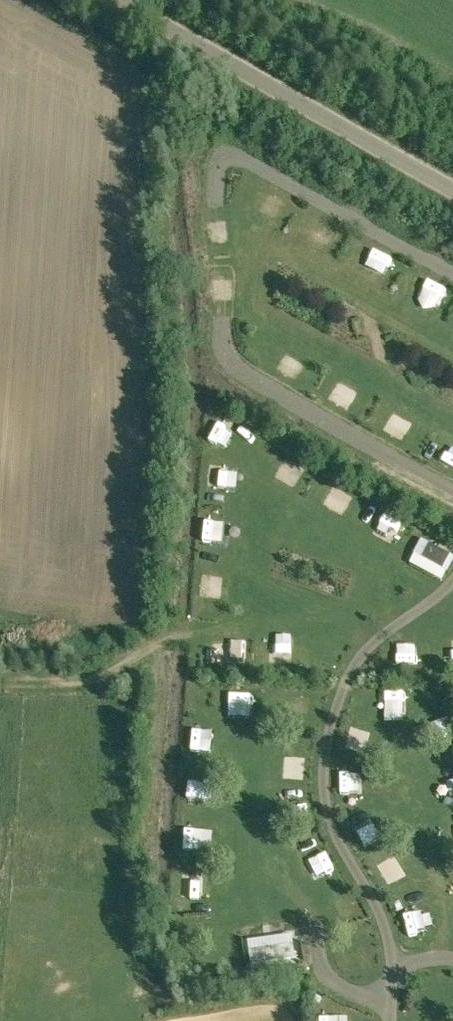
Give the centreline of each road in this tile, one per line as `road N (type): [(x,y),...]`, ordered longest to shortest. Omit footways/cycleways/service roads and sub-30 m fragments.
road 1 (unclassified): [(452,188),(121,0)]
road 2 (track): [(221,326),(232,364),(452,493)]
road 3 (track): [(0,675),(86,679),(175,632),(177,563)]
road 4 (track): [(175,632),(245,630),(370,644)]

